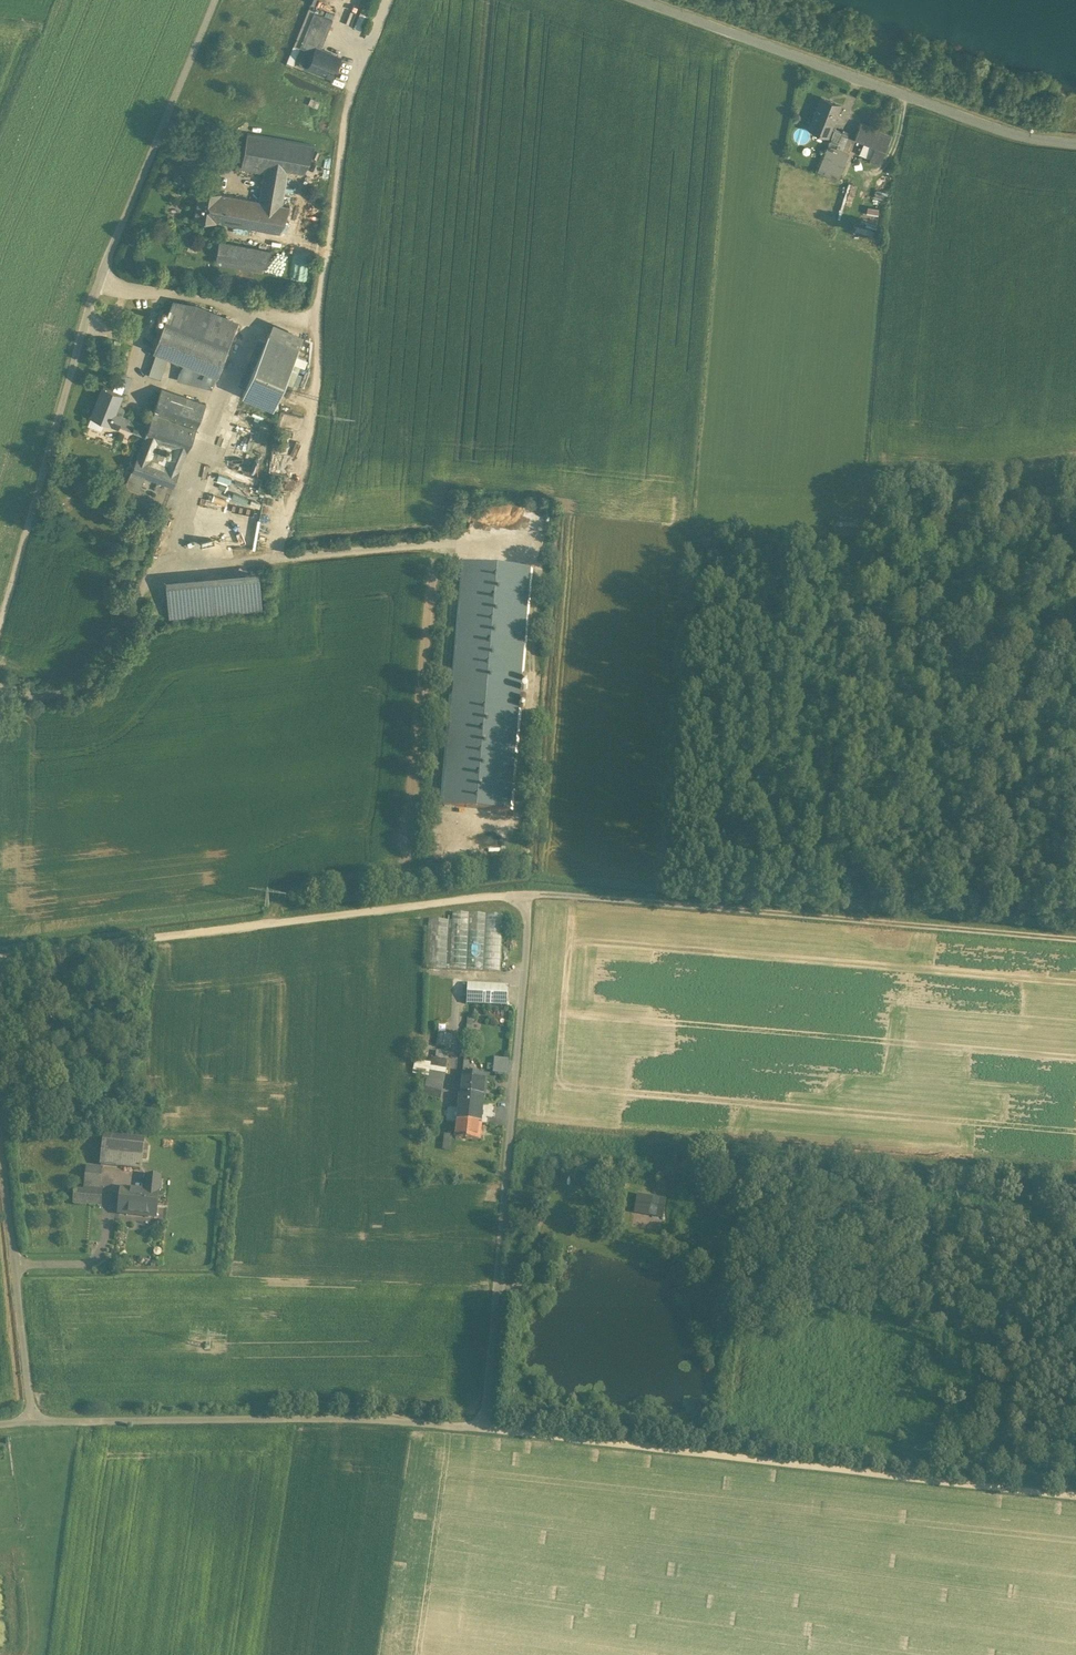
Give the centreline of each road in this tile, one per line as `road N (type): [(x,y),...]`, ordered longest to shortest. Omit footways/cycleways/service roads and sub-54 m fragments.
road 1 (track): [(0,636),(114,256),(218,0)]
road 2 (track): [(482,1424),(1075,1495)]
road 3 (track): [(275,925),(294,894),(506,862),(521,850),(534,715),(545,687),(536,655),(543,566),(528,539)]
road 4 (track): [(1075,941),(528,896)]
road 5 (track): [(528,896),(0,958)]
road 6 (track): [(482,1424),(528,896)]
road 7 (track): [(0,684),(70,694),(123,648),(268,313)]
road 8 (track): [(0,1426),(482,1424)]
road 9 (unclassified): [(638,0),(1008,135),(1075,142)]
road 10 (track): [(160,570),(528,539)]
road 11 (track): [(37,1422),(0,1137)]
road 12 (track): [(525,980),(459,977),(449,1099)]
road 13 (track): [(16,1264),(85,1266),(99,1255),(112,1179)]

